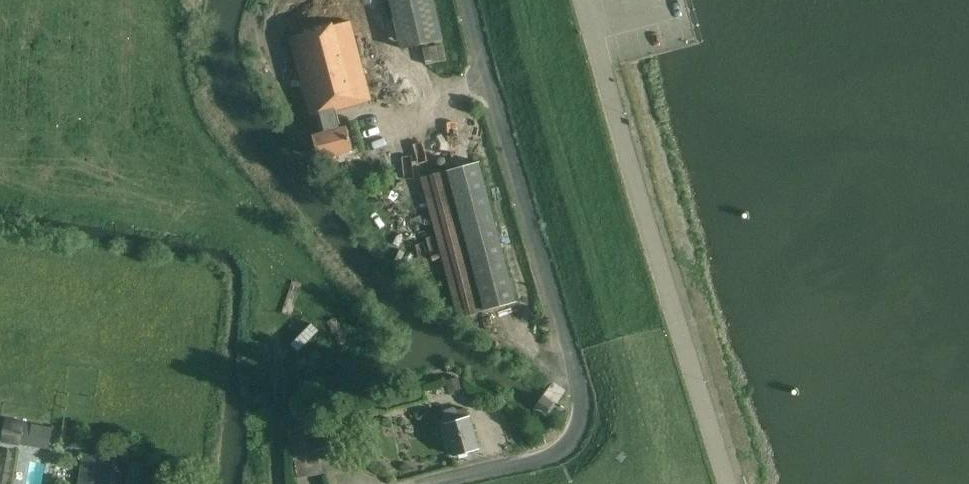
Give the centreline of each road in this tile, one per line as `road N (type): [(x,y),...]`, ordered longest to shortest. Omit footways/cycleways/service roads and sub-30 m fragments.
road 1 (unclassified): [(418,483),(568,443),(581,407),(472,0)]
road 2 (unclassified): [(731,483),(588,0)]

